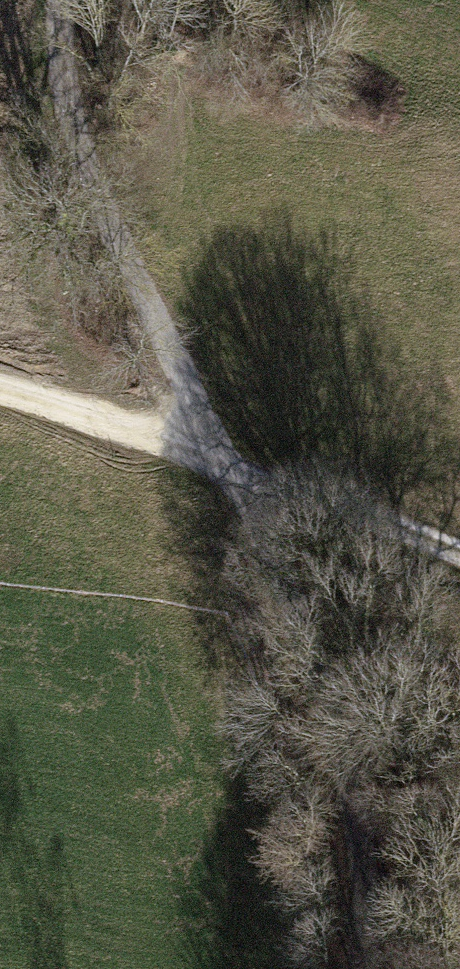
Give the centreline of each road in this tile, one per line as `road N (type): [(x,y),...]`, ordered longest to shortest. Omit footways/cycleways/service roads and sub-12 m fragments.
road 1 (track): [(367,968),(345,778),(229,470),(98,214),(54,0)]
road 2 (track): [(0,390),(459,556)]

